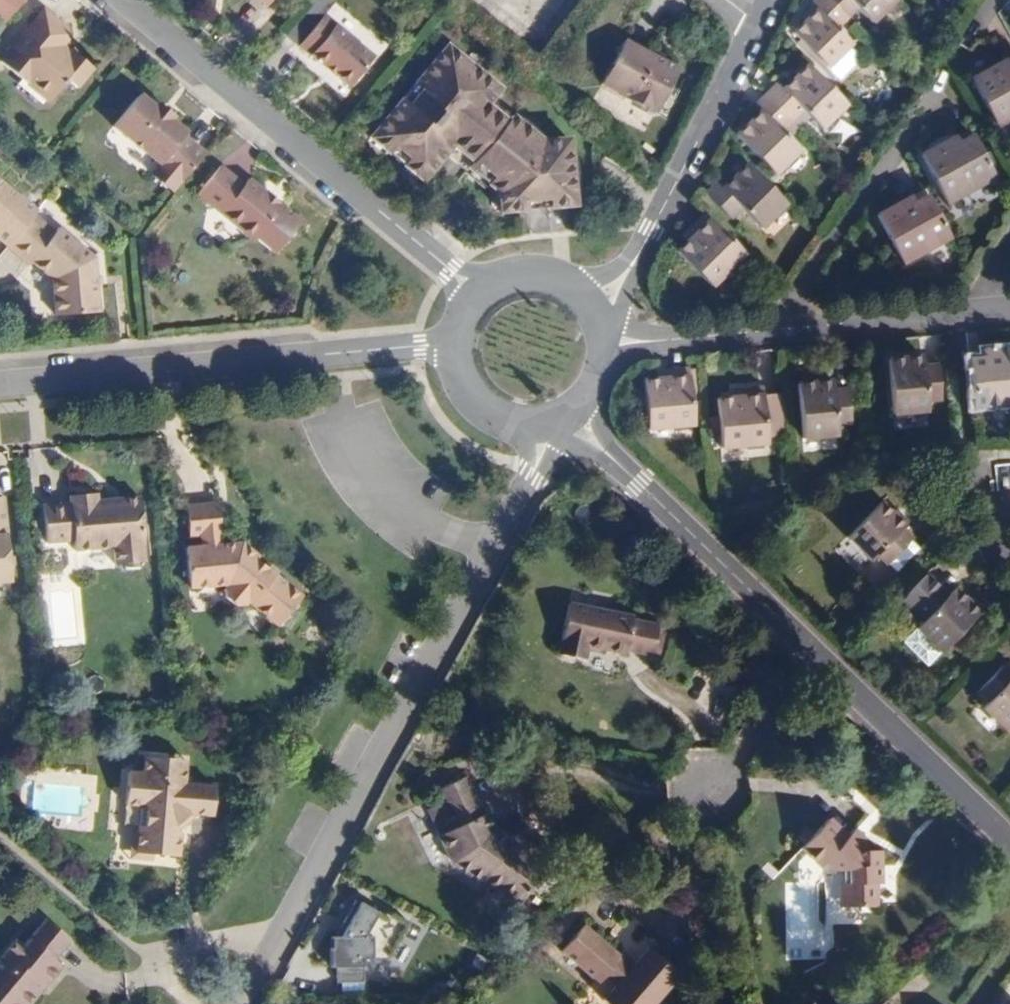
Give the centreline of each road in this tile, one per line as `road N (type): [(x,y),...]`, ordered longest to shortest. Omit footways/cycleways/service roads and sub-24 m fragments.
road 1 (residential): [(238,1003),(519,506)]
road 2 (residential): [(483,301),(114,0)]
road 3 (residential): [(0,385),(464,342)]
road 4 (residential): [(1009,858),(817,663)]
road 5 (residential): [(817,663),(633,477)]
road 6 (residential): [(645,247),(758,25)]
road 7 (residential): [(783,329),(904,146)]
road 8 (residential): [(962,317),(783,329)]
road 9 (residential): [(817,663),(706,790)]
road 10 (residential): [(956,445),(1009,575)]

